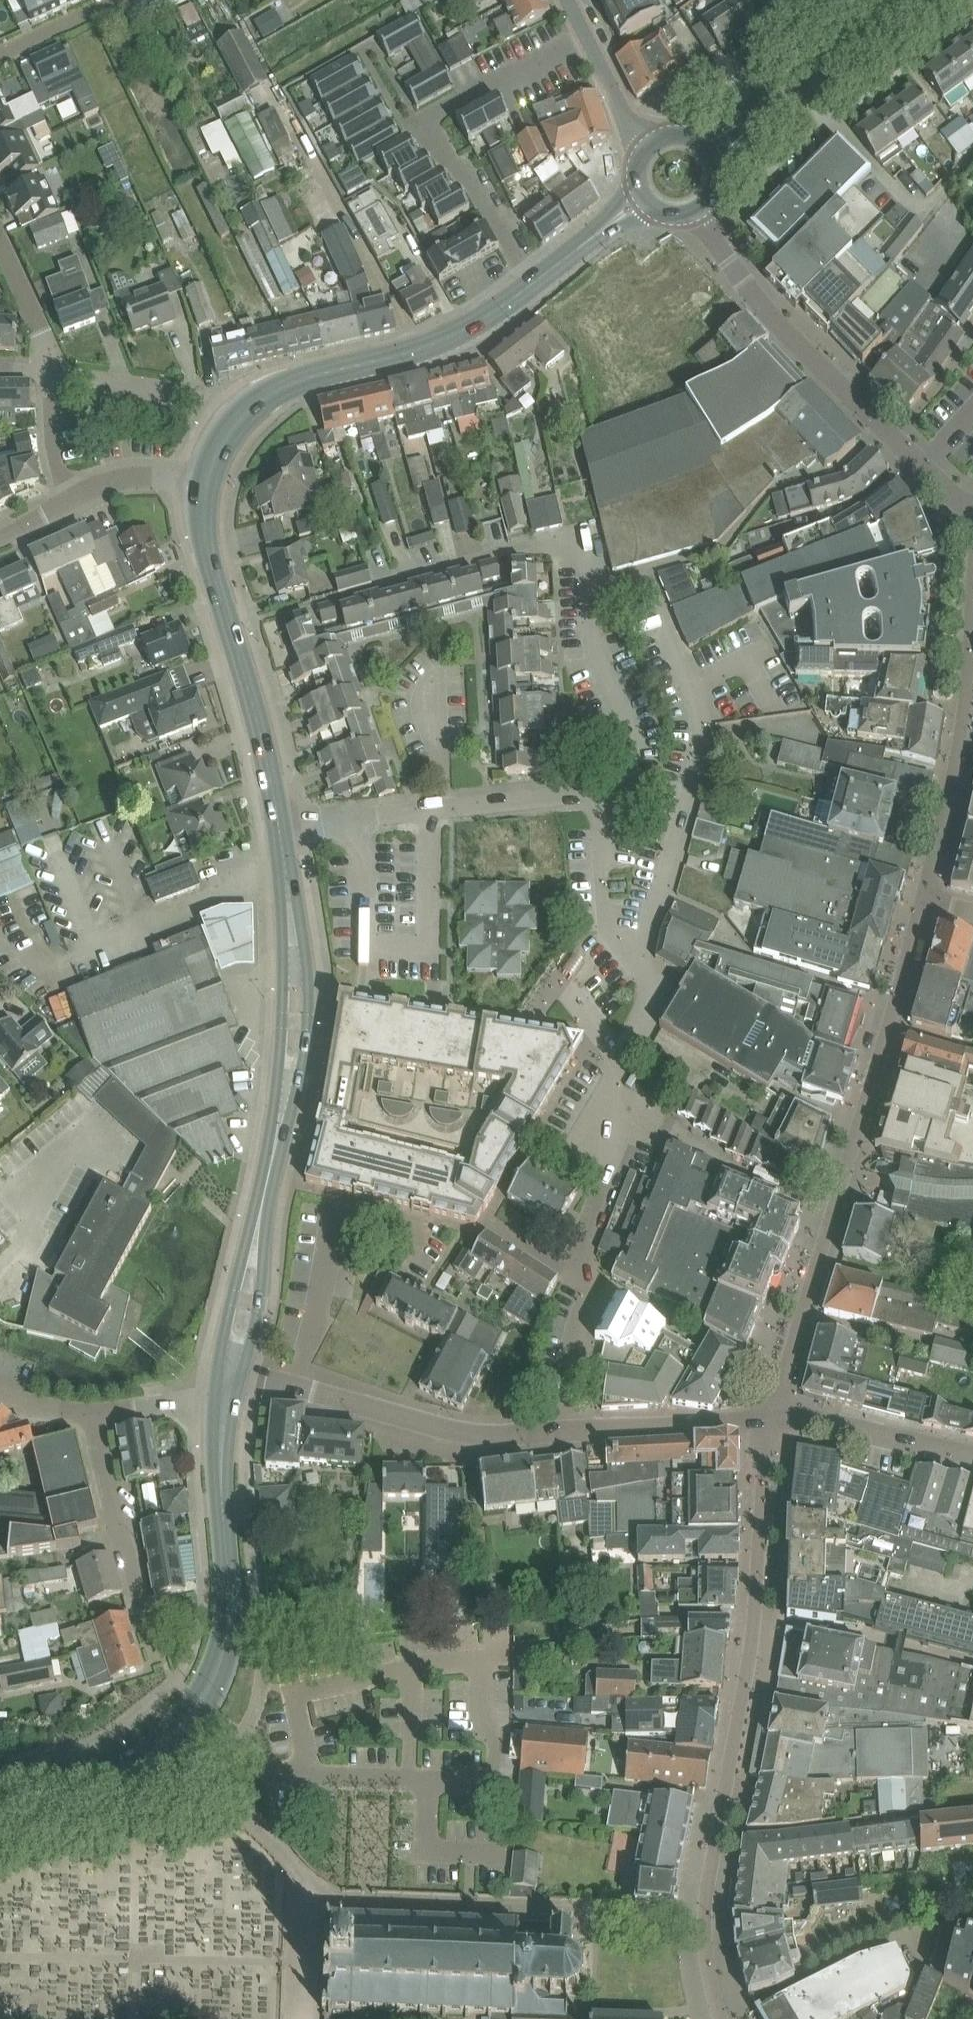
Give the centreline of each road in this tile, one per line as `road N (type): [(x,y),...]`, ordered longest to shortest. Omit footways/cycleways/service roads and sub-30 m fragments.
road 1 (residential): [(377,584),(494,556),(589,546),(595,652),(638,754),(615,803),(279,820)]
road 2 (residential): [(722,2018),(703,1919),(758,1617),(778,1424)]
road 3 (secondary): [(0,1793),(128,1767),(180,1731),(206,1696),(229,1615),(221,1469),(229,1384)]
road 4 (residential): [(923,901),(830,1208),(778,1424)]
road 5 (residential): [(583,1275),(628,1108),(605,1094),(654,992),(640,970),(663,892)]
road 6 (secondary): [(208,481),(227,435),(270,394),(445,339),(543,277)]
road 7 (secondary): [(279,820),(206,541),(208,481)]
road 8 (residential): [(548,1432),(432,1425),(275,1381),(229,1384)]
road 9 (secondary): [(229,1384),(290,1078)]
road 10 (residential): [(898,440),(771,313),(696,212)]
road 11 (tertiary): [(713,151),(923,0)]
road 12 (residential): [(159,1654),(93,1412)]
road 13 (residential): [(778,1424),(548,1432)]
road 14 (residential): [(972,683),(923,901)]
road 15 (residential): [(543,277),(473,166),(414,126)]
road 16 (residential): [(778,1424),(806,1423),(972,1457)]
road 17 (residential): [(414,126),(582,29)]
road 18 (residential): [(220,401),(205,392),(53,373)]
road 19 (residential): [(548,1432),(583,1275)]
road 20 (secondary): [(297,970),(279,820)]
road 21 (unclassified): [(67,508),(116,486),(208,481)]
road 22 (residential): [(53,373),(0,239)]
road 23 (residential): [(67,508),(53,373)]
road 24 (secondary): [(647,145),(582,29)]
road 25 (residential): [(972,332),(898,440)]
road 26 (secondary): [(543,277),(643,198)]

